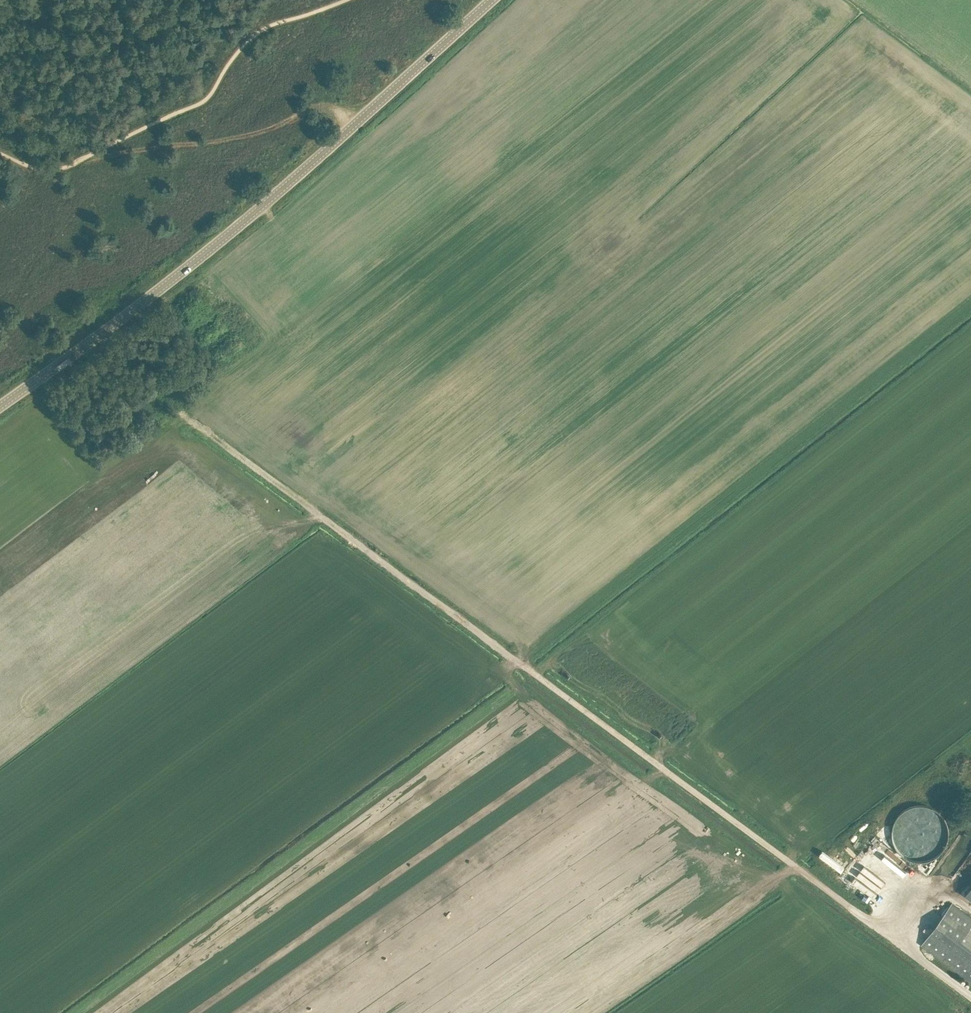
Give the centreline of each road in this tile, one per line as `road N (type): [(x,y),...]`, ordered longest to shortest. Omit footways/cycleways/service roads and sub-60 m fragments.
road 1 (tertiary): [(0,401),(239,222),(489,0)]
road 2 (unclassified): [(970,998),(526,662)]

